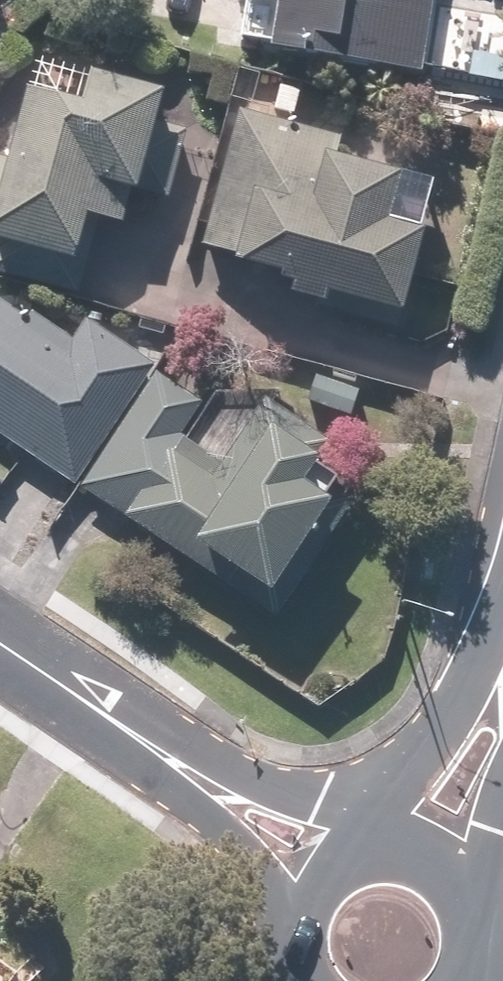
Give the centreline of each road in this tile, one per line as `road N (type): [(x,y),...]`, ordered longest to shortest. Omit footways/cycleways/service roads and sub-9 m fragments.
road 1 (residential): [(109,725),(355,841)]
road 2 (primary): [(396,831),(502,581)]
road 3 (residential): [(300,902),(109,725)]
road 4 (residential): [(109,725),(0,649)]
road 5 (primary): [(396,831),(437,839),(472,862),(494,897)]

